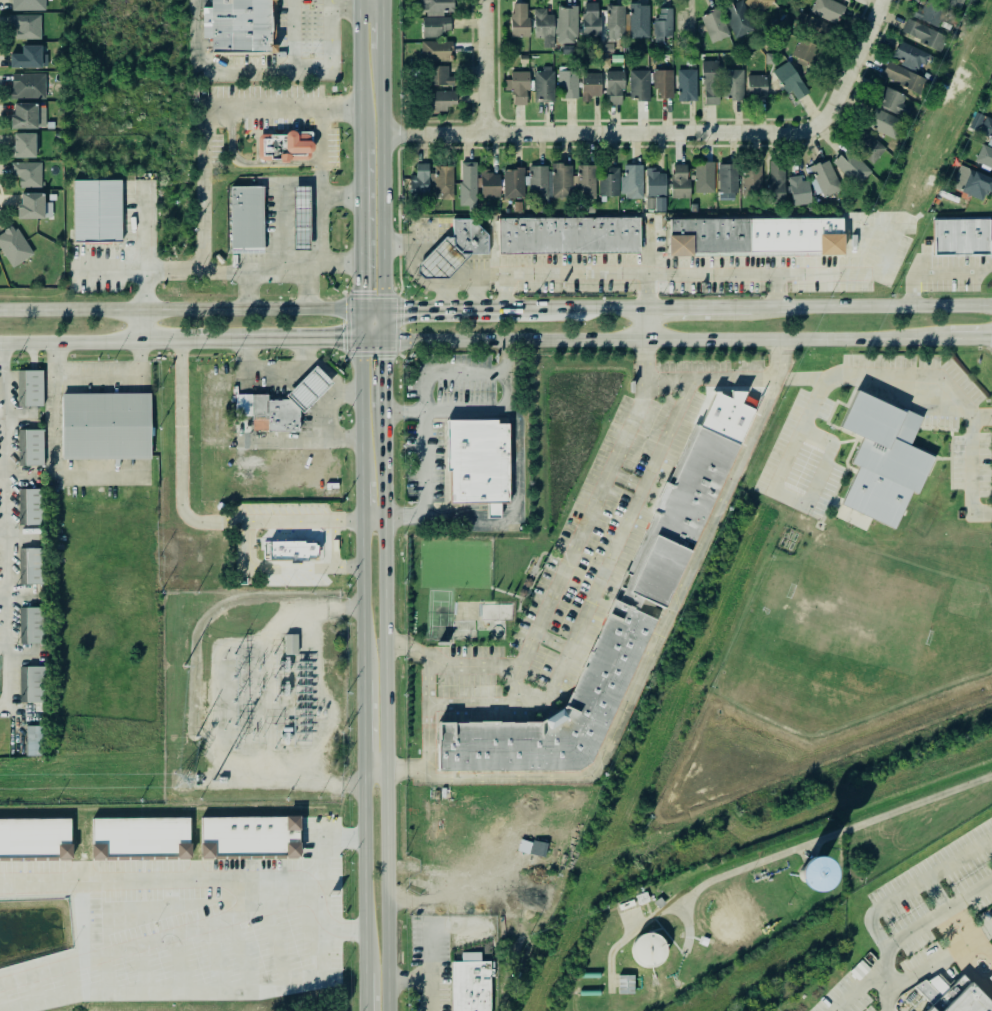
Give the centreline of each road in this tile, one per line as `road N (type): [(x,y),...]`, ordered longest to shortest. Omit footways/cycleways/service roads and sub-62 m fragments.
road 1 (secondary): [(386,1010),(378,414)]
road 2 (secondary): [(354,333),(939,336)]
road 3 (residential): [(812,128),(380,133)]
road 4 (secondary): [(248,310),(0,312)]
road 5 (secondary): [(991,304),(751,307)]
road 6 (secondary): [(357,782),(359,973)]
road 7 (secondary): [(560,309),(379,311)]
road 8 (secondary): [(379,311),(380,133)]
road 9 (secondary): [(354,149),(355,310)]
road 10 (secondary): [(355,521),(356,678)]
road 11 (residential): [(885,0),(831,113),(812,128)]
road 12 (secondary): [(354,333),(355,482)]
road 13 (secondary): [(354,0),(354,149)]
road 14 (secondary): [(142,339),(286,334)]
road 15 (secondary): [(0,339),(133,338)]
road 16 (residential): [(493,132),(491,0)]

